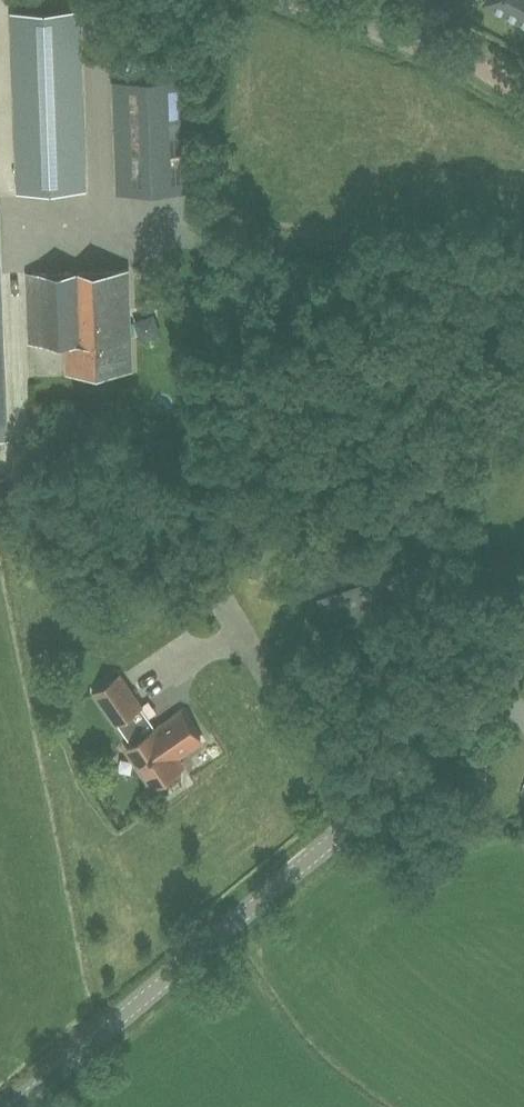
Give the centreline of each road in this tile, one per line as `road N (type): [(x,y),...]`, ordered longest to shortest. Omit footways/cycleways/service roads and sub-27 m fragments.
road 1 (tertiary): [(26,1106),(232,939),(523,651)]
road 2 (unclassified): [(523,98),(460,57),(318,0)]

